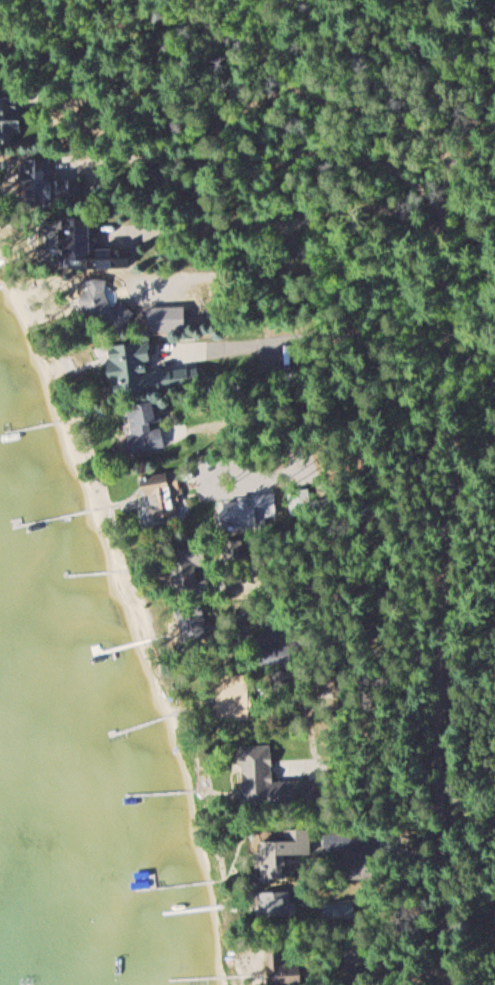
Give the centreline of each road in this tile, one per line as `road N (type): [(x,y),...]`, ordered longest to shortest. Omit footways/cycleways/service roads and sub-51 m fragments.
road 1 (residential): [(366,984),(267,482),(205,304),(69,61)]
road 2 (residential): [(483,984),(476,978),(446,479),(205,304)]

